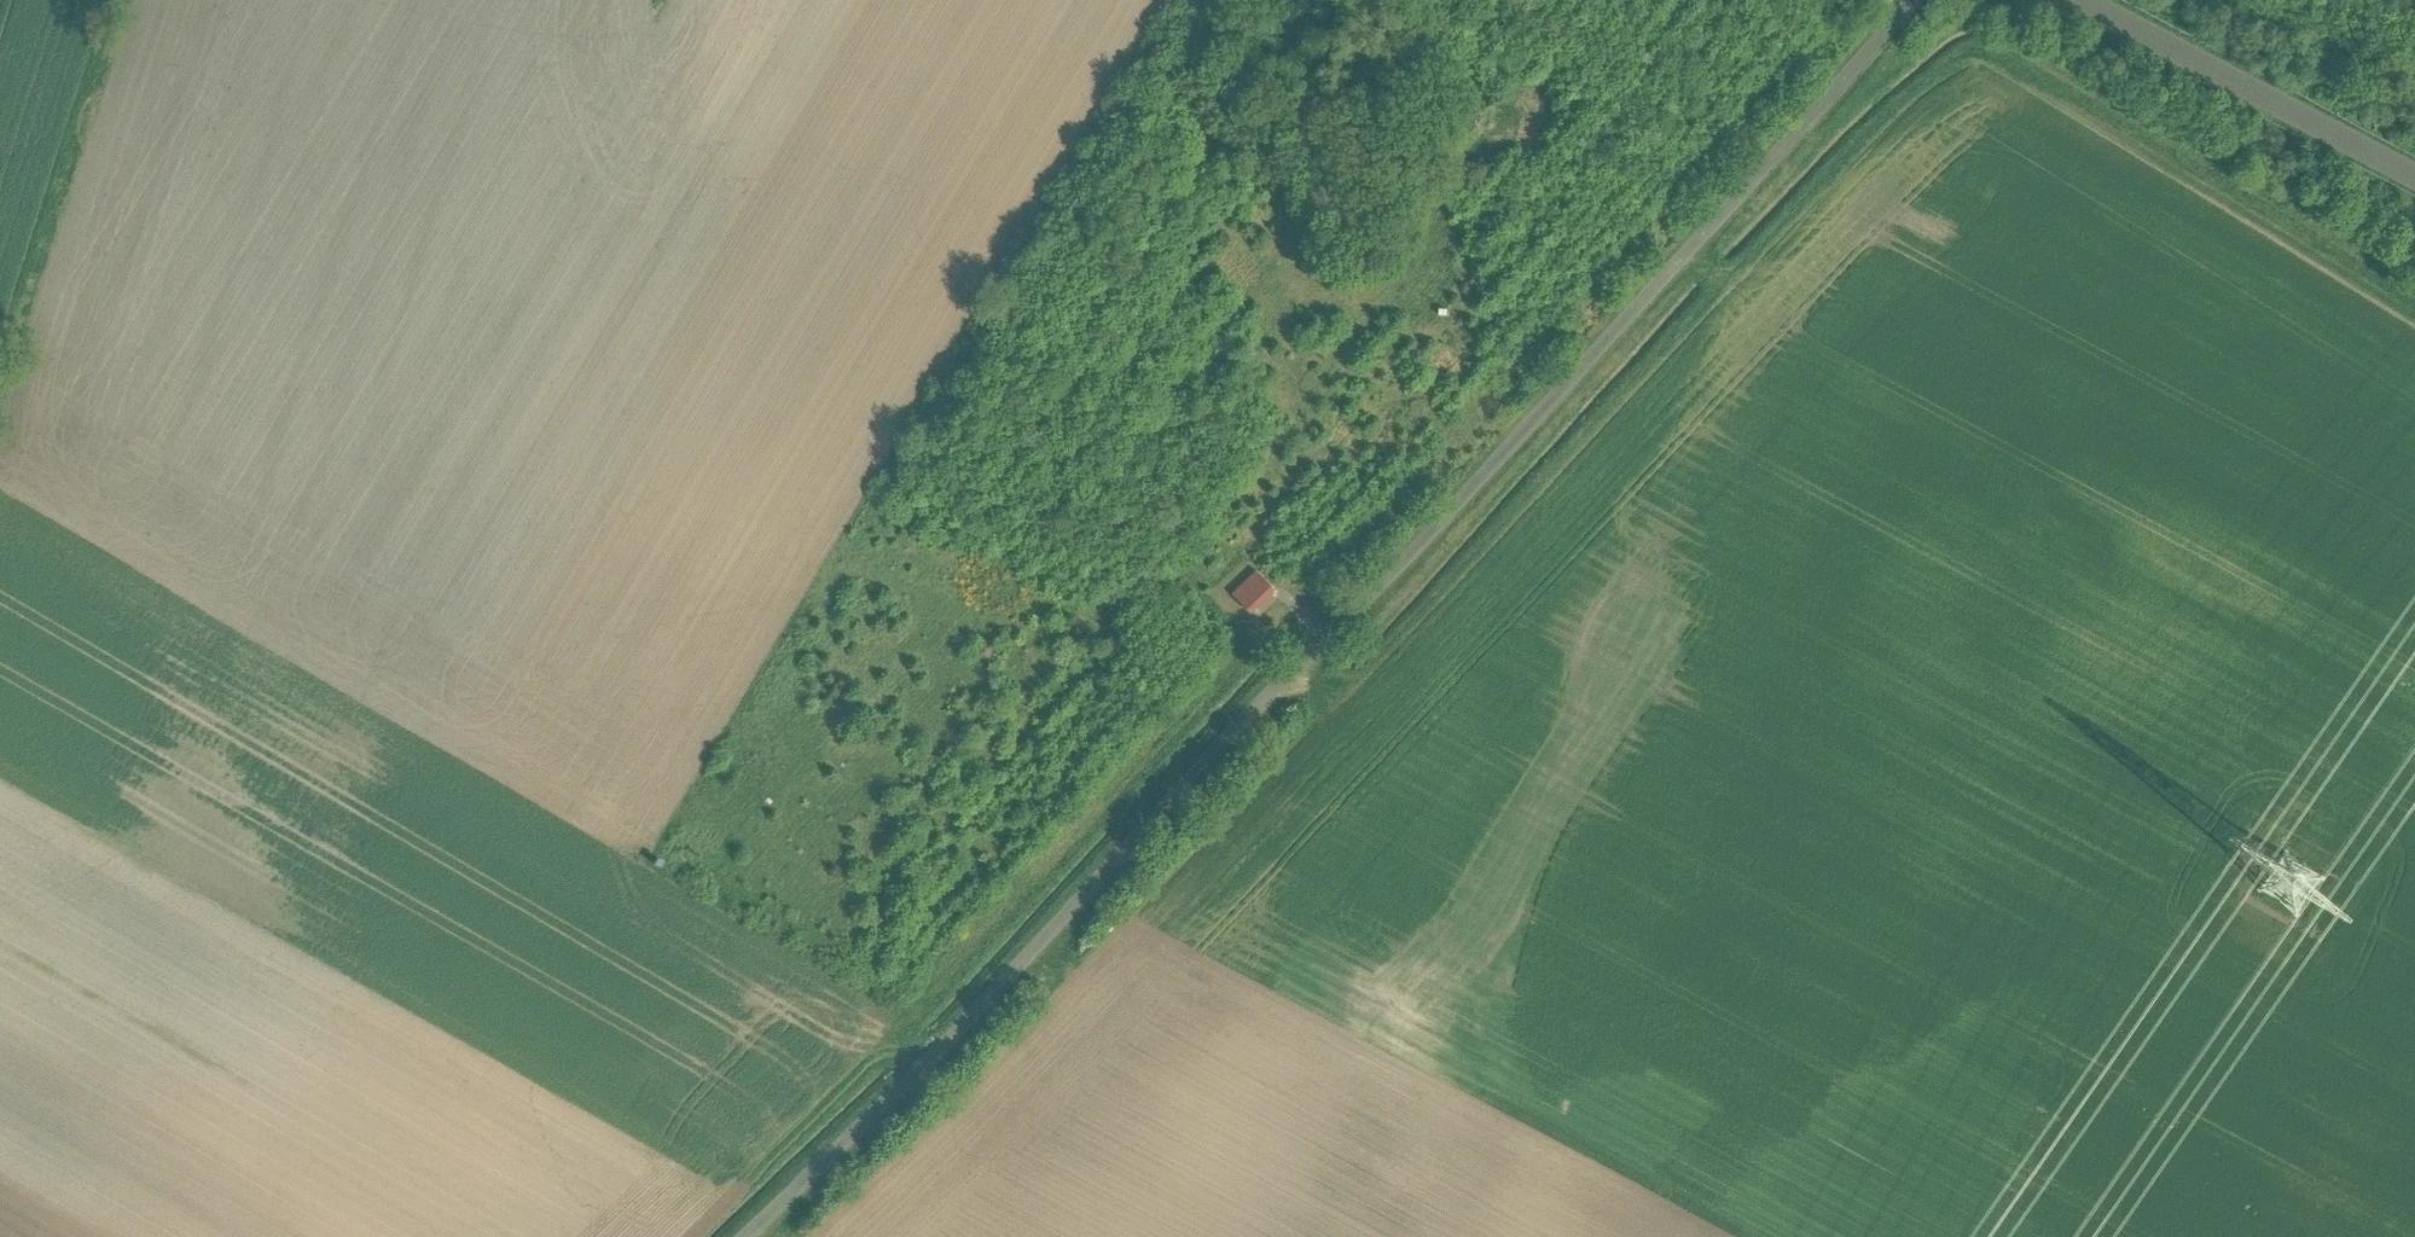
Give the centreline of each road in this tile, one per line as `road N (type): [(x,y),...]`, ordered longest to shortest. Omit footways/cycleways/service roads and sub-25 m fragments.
road 1 (unclassified): [(1917,0),(1089,893),(742,1236)]
road 2 (unclassified): [(2414,182),(2064,0)]

